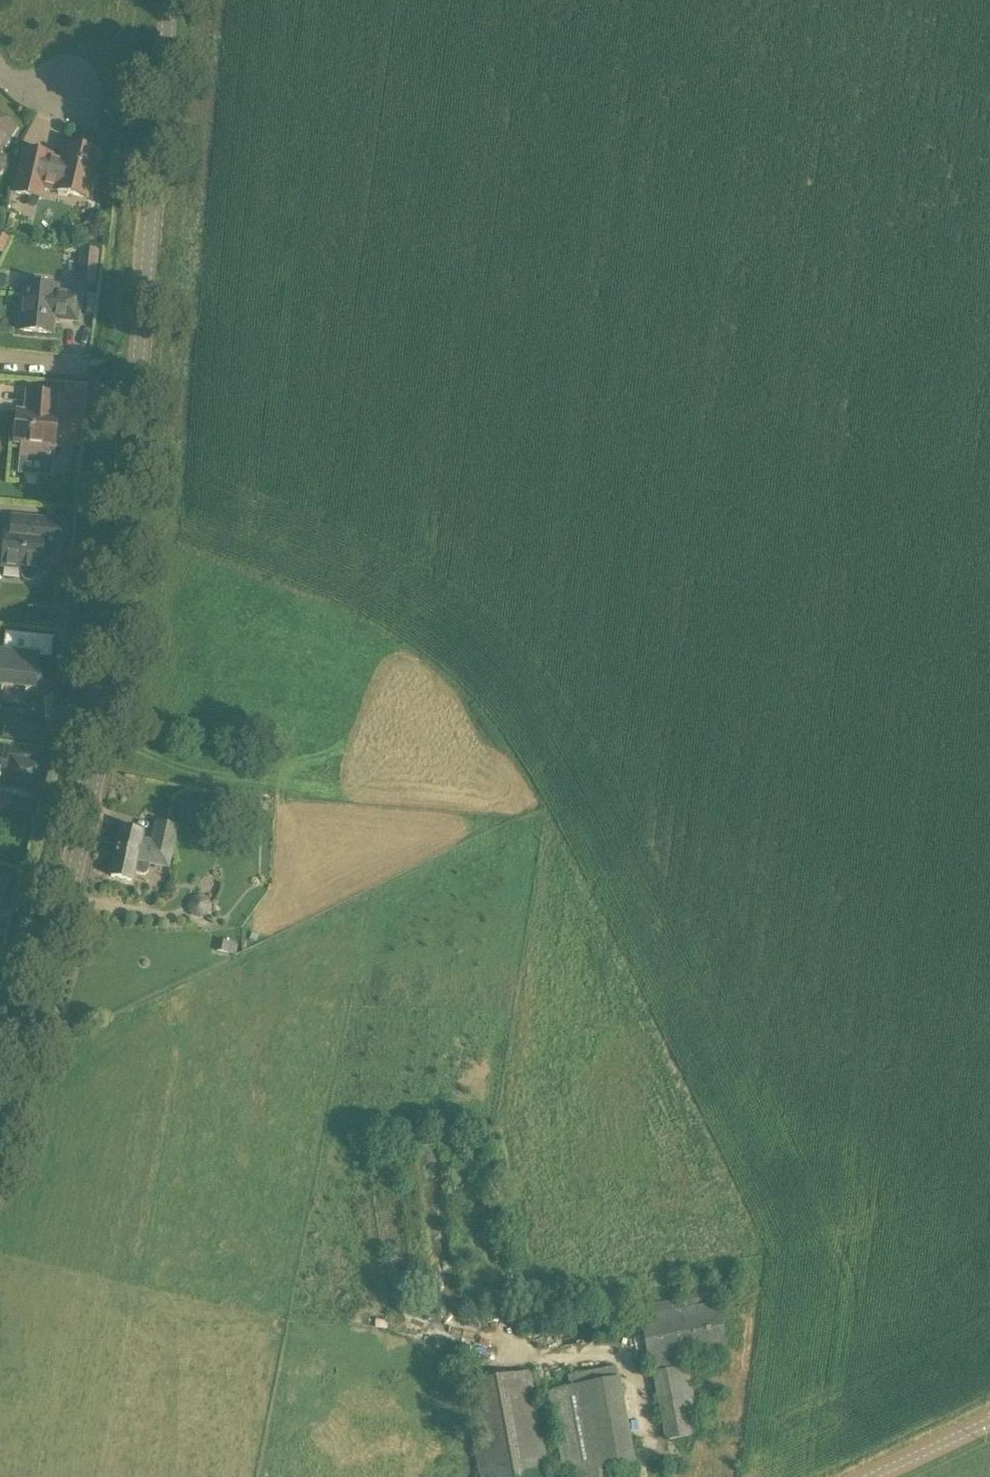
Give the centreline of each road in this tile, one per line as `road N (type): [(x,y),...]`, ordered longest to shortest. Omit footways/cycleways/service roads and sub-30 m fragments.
road 1 (tertiary): [(0,1139),(97,795),(171,0)]
road 2 (tertiary): [(871,1476),(989,1422)]

